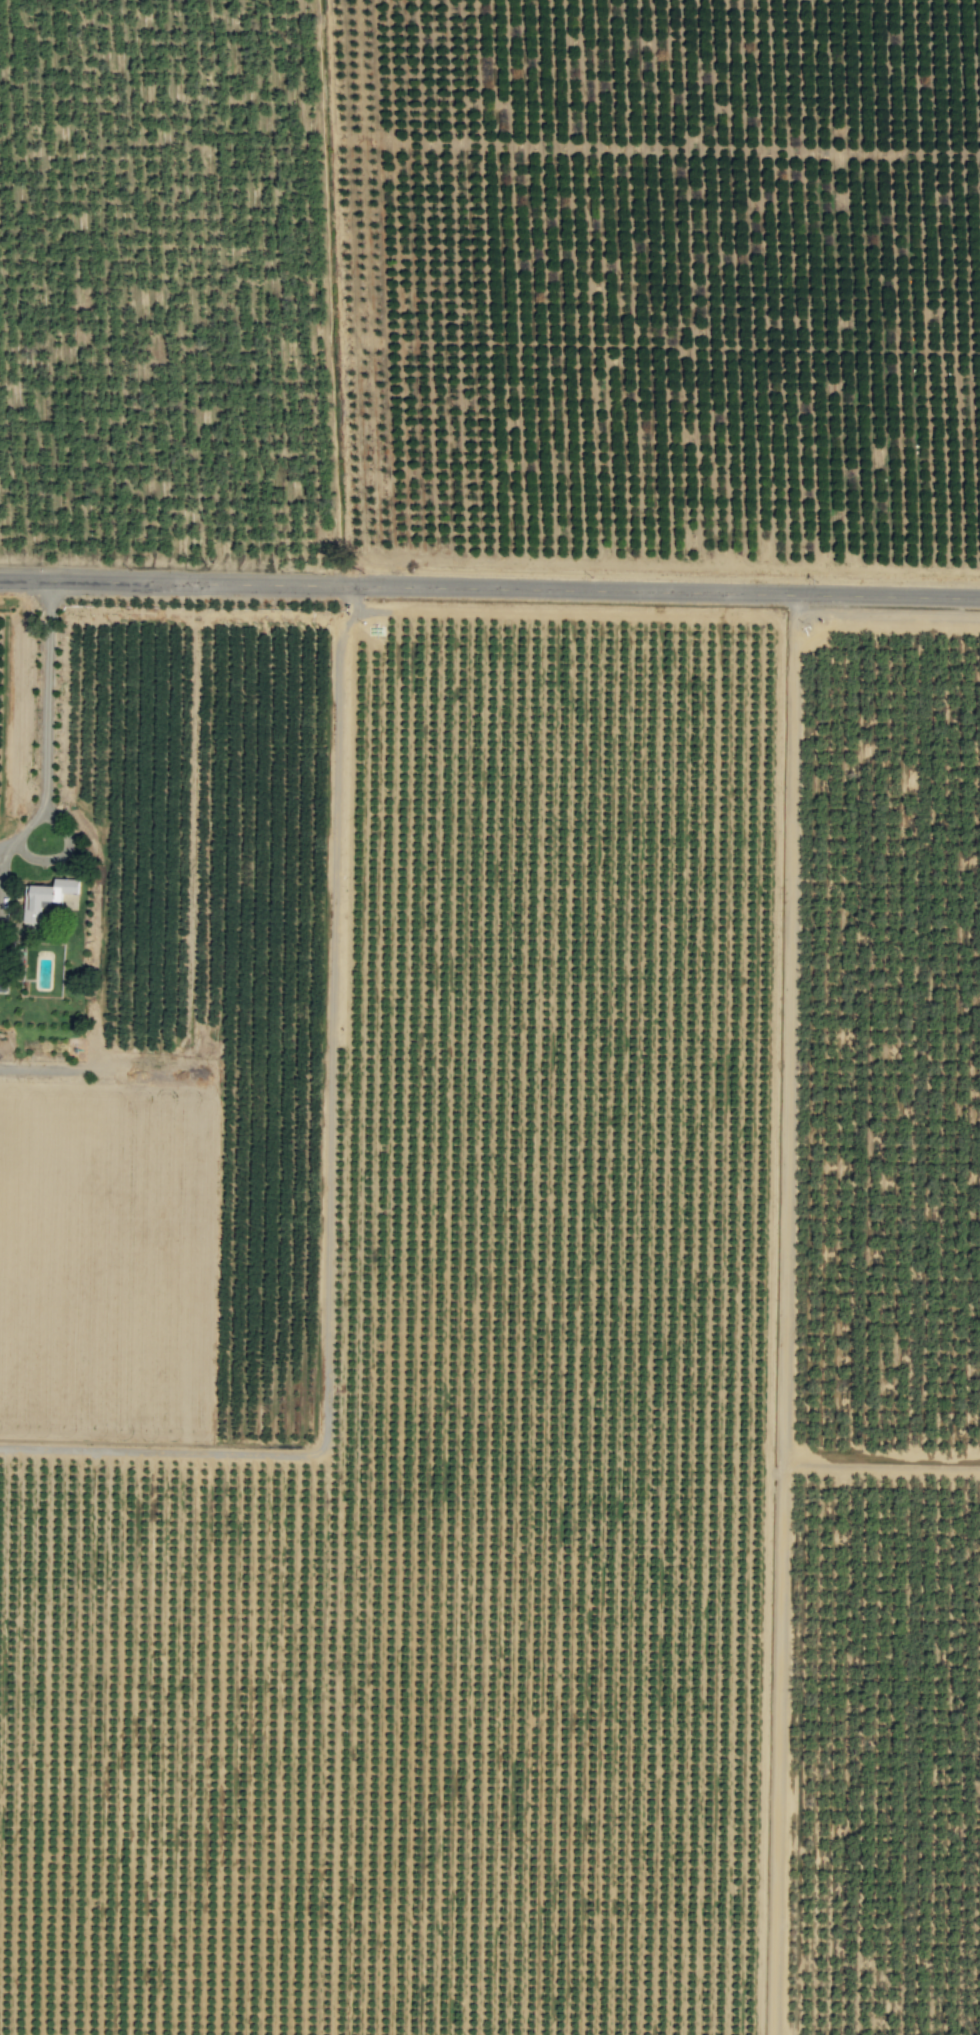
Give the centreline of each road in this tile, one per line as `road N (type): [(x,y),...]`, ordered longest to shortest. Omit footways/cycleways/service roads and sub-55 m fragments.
road 1 (residential): [(0,577),(979,596)]

